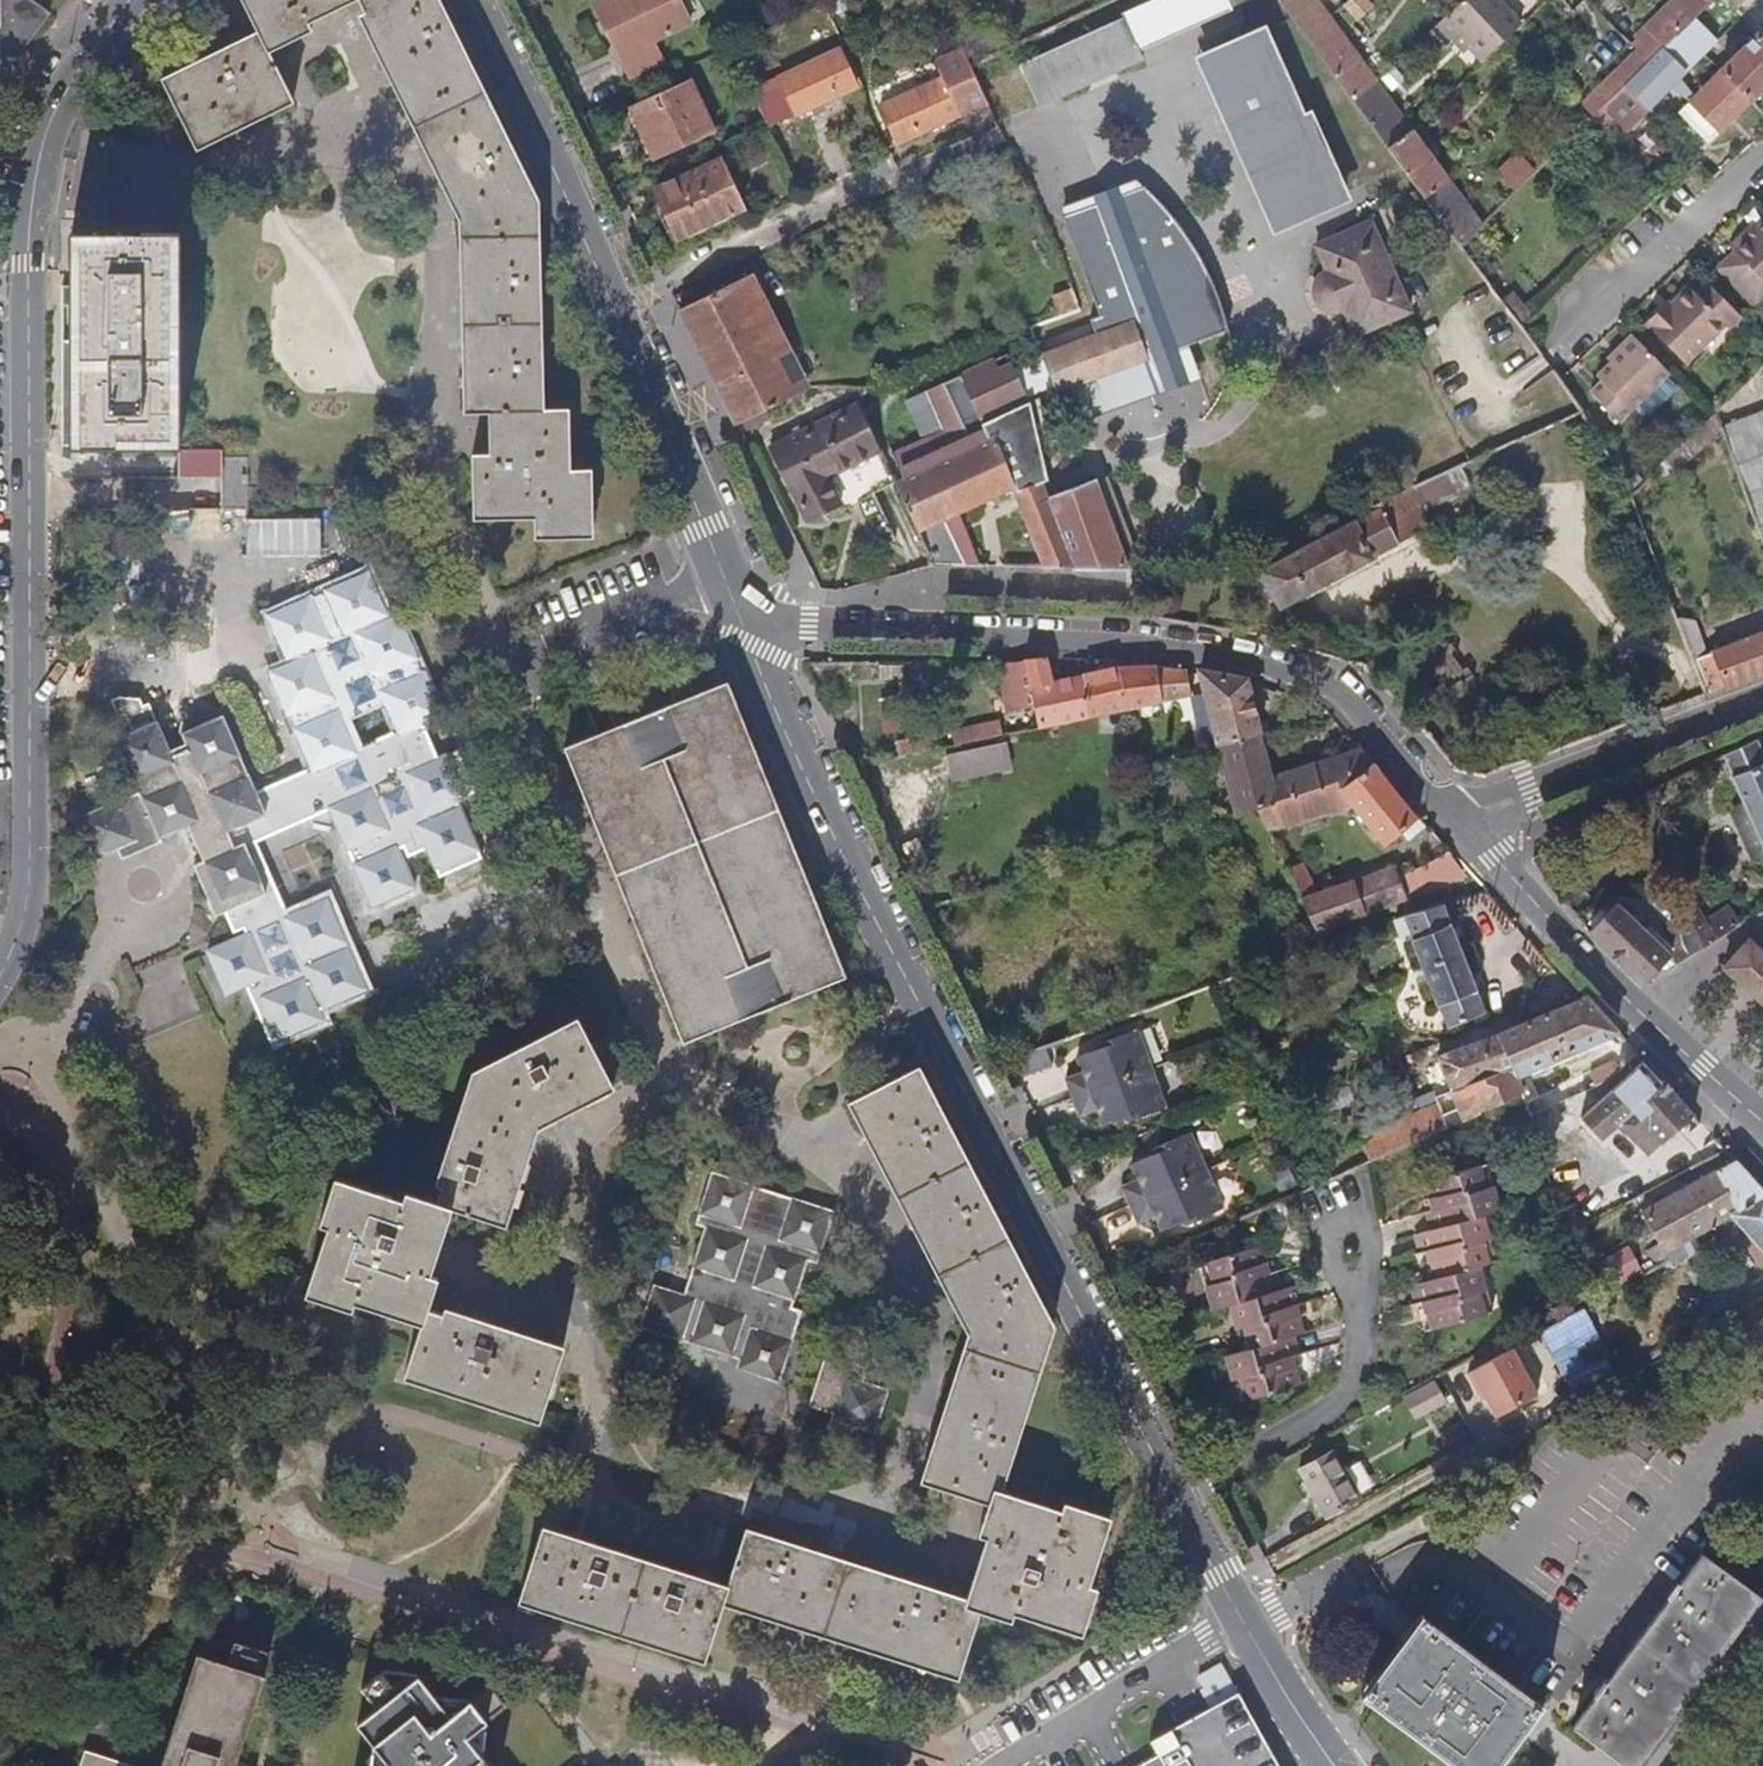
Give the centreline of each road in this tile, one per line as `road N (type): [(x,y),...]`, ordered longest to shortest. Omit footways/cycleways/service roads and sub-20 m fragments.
road 1 (residential): [(0,964),(26,894),(24,209),(34,157),(62,97),(124,0)]
road 2 (residential): [(1179,1495),(921,998),(759,632)]
road 3 (tertiary): [(759,632),(1078,636),(1300,669),(1451,826)]
road 4 (tertiary): [(759,632),(457,0)]
road 5 (residential): [(0,1120),(44,1165),(66,1236),(61,1316),(41,1406),(57,1463),(106,1517),(202,1543)]
road 6 (tertiary): [(1451,826),(1762,1125)]
road 7 (residential): [(1179,1495),(1355,1399),(1363,1314),(1348,1257)]
road 8 (tertiary): [(1762,704),(1451,826)]
road 9 (residential): [(1243,1624),(1003,1765)]
road 10 (residential): [(1762,158),(1553,340)]
road 11 (residential): [(1334,1765),(1243,1624)]
road 12 (residential): [(1243,1624),(1179,1495)]

